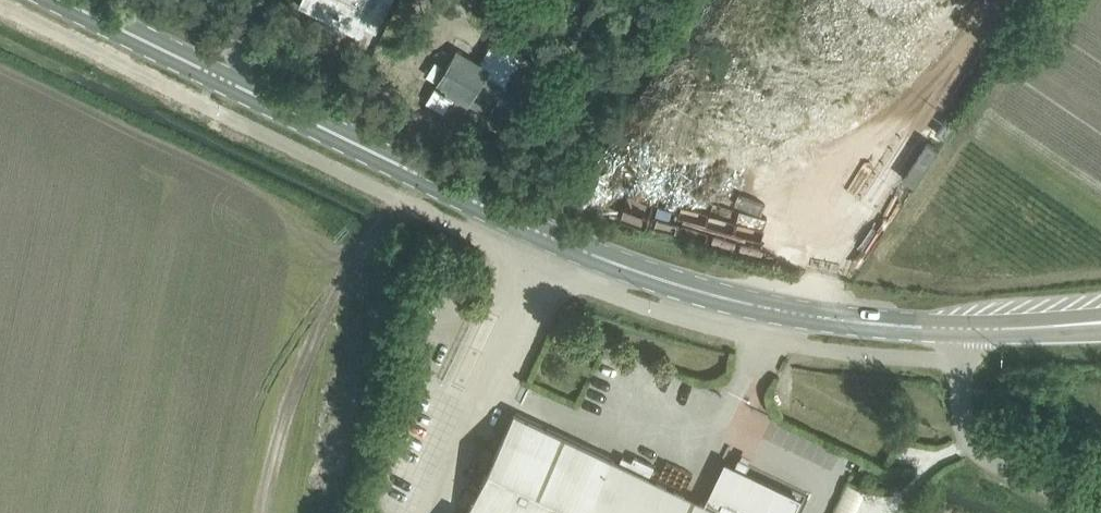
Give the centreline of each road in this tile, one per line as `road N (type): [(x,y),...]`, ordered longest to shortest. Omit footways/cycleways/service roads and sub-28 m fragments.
road 1 (unclassified): [(964,360),(818,348),(654,310),(465,232),(187,98)]
road 2 (primary): [(968,328),(831,325),(664,282),(417,176),(203,70)]
road 3 (unclassified): [(1100,512),(974,450),(961,418),(964,360)]
road 4 (unclassified): [(187,98),(0,8)]
road 5 (primary): [(203,70),(62,0)]
road 6 (primary): [(1100,322),(968,328)]

